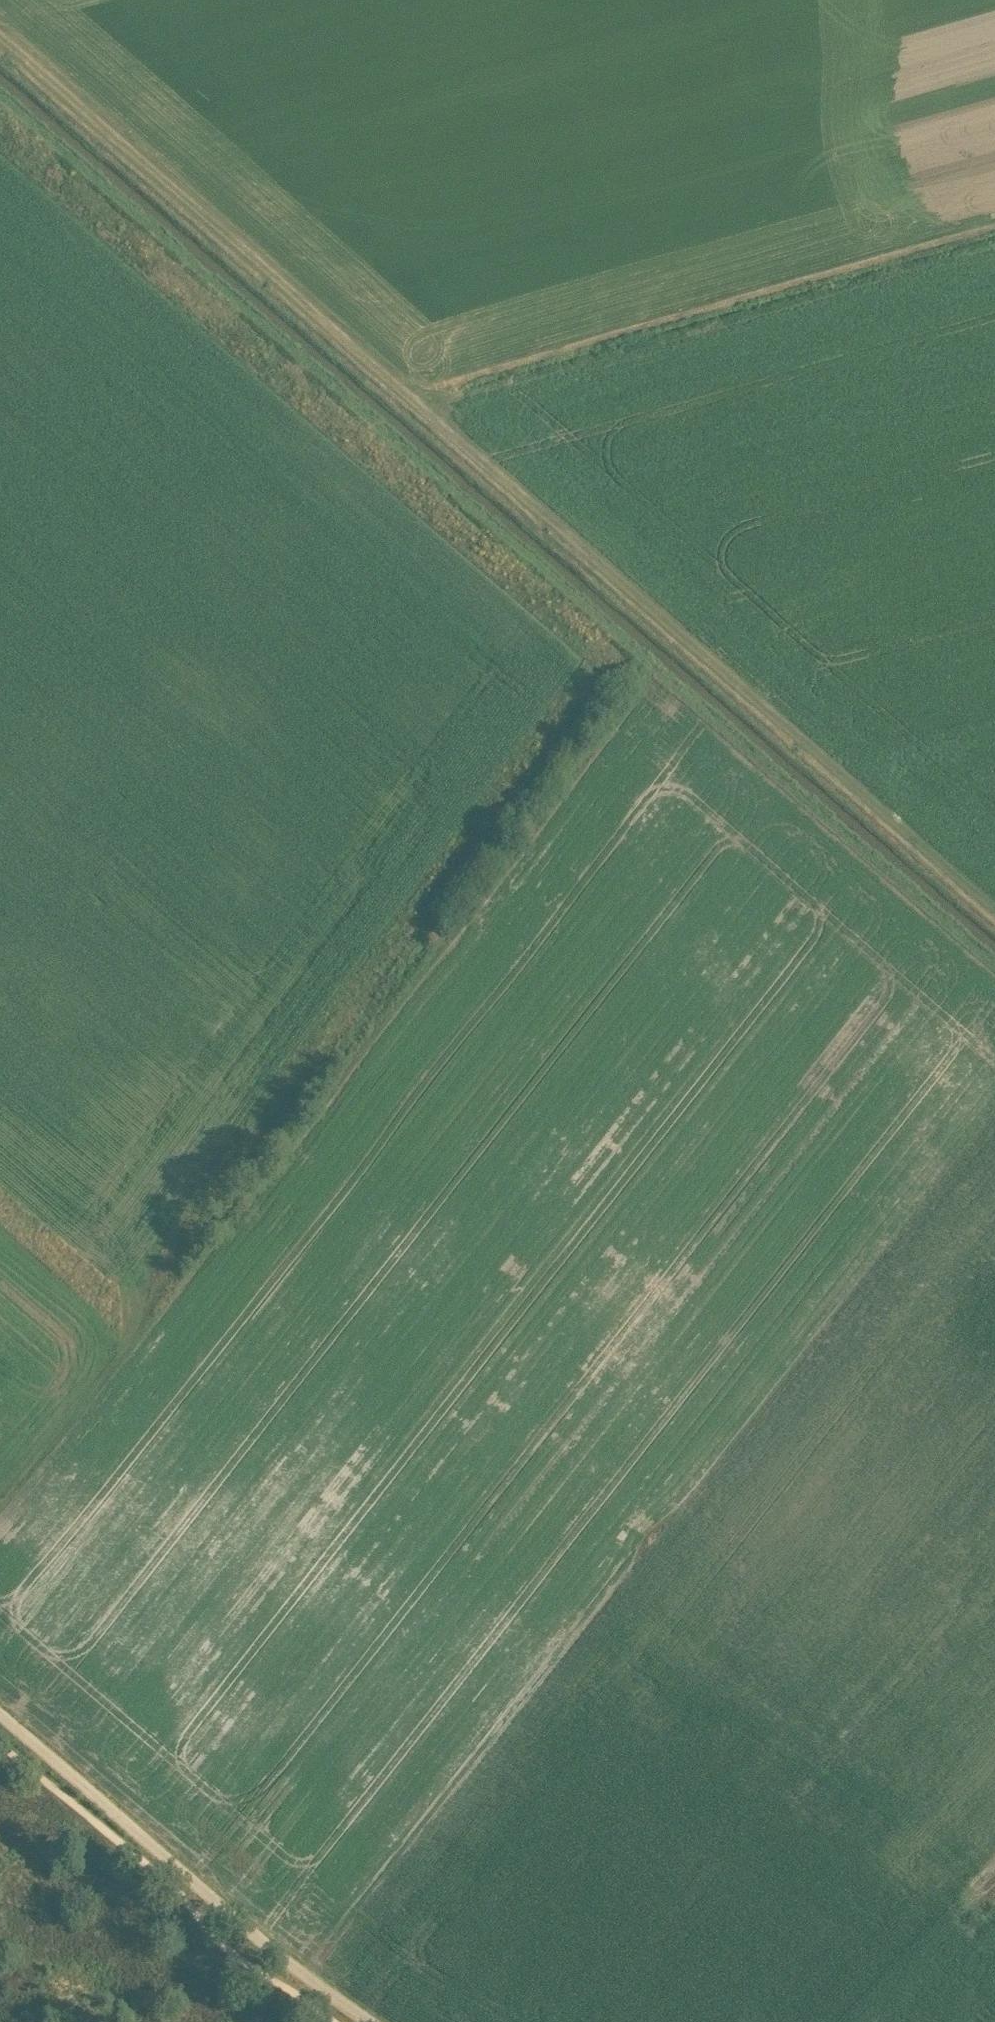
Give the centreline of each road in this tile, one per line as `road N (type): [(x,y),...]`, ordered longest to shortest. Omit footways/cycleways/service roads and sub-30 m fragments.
road 1 (track): [(0,41),(994,920)]
road 2 (track): [(365,2021),(223,1907),(0,1694)]

